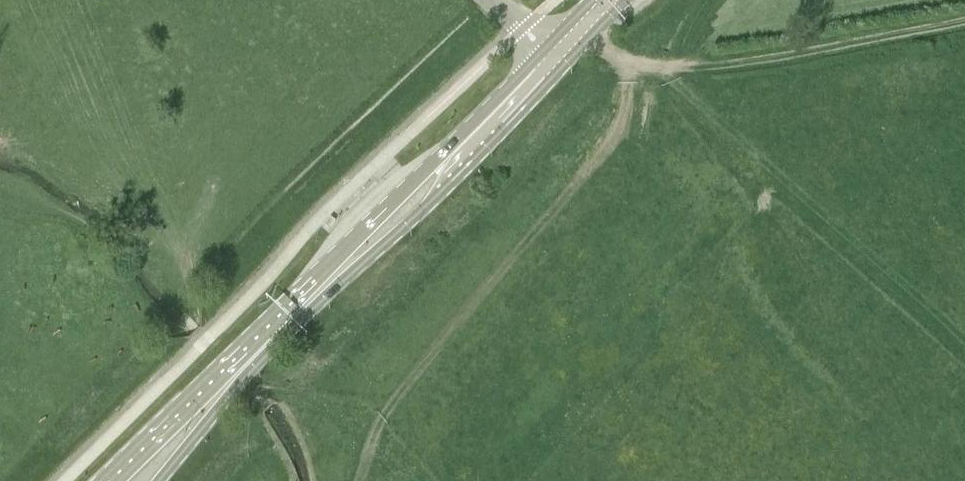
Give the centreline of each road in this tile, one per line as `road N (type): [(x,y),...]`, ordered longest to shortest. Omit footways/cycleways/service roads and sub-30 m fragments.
road 1 (primary): [(545,49),(110,480)]
road 2 (primary): [(159,480),(242,381),(563,67)]
road 3 (track): [(964,19),(730,63),(625,61),(589,39),(545,49)]

